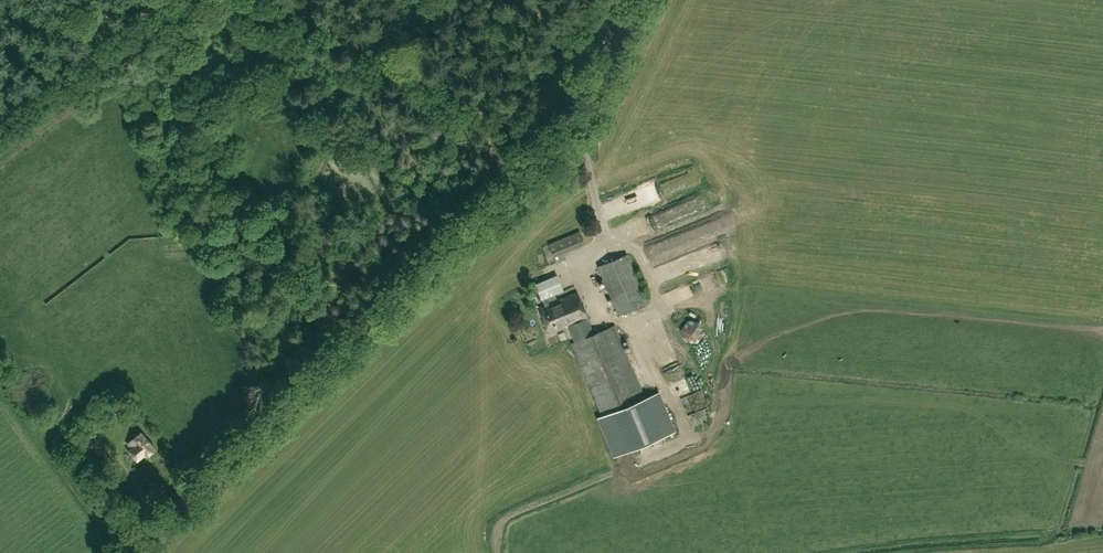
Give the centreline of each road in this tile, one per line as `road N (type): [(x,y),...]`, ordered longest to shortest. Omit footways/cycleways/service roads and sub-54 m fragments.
road 1 (unclassified): [(128,552),(563,139),(601,82),(640,0)]

